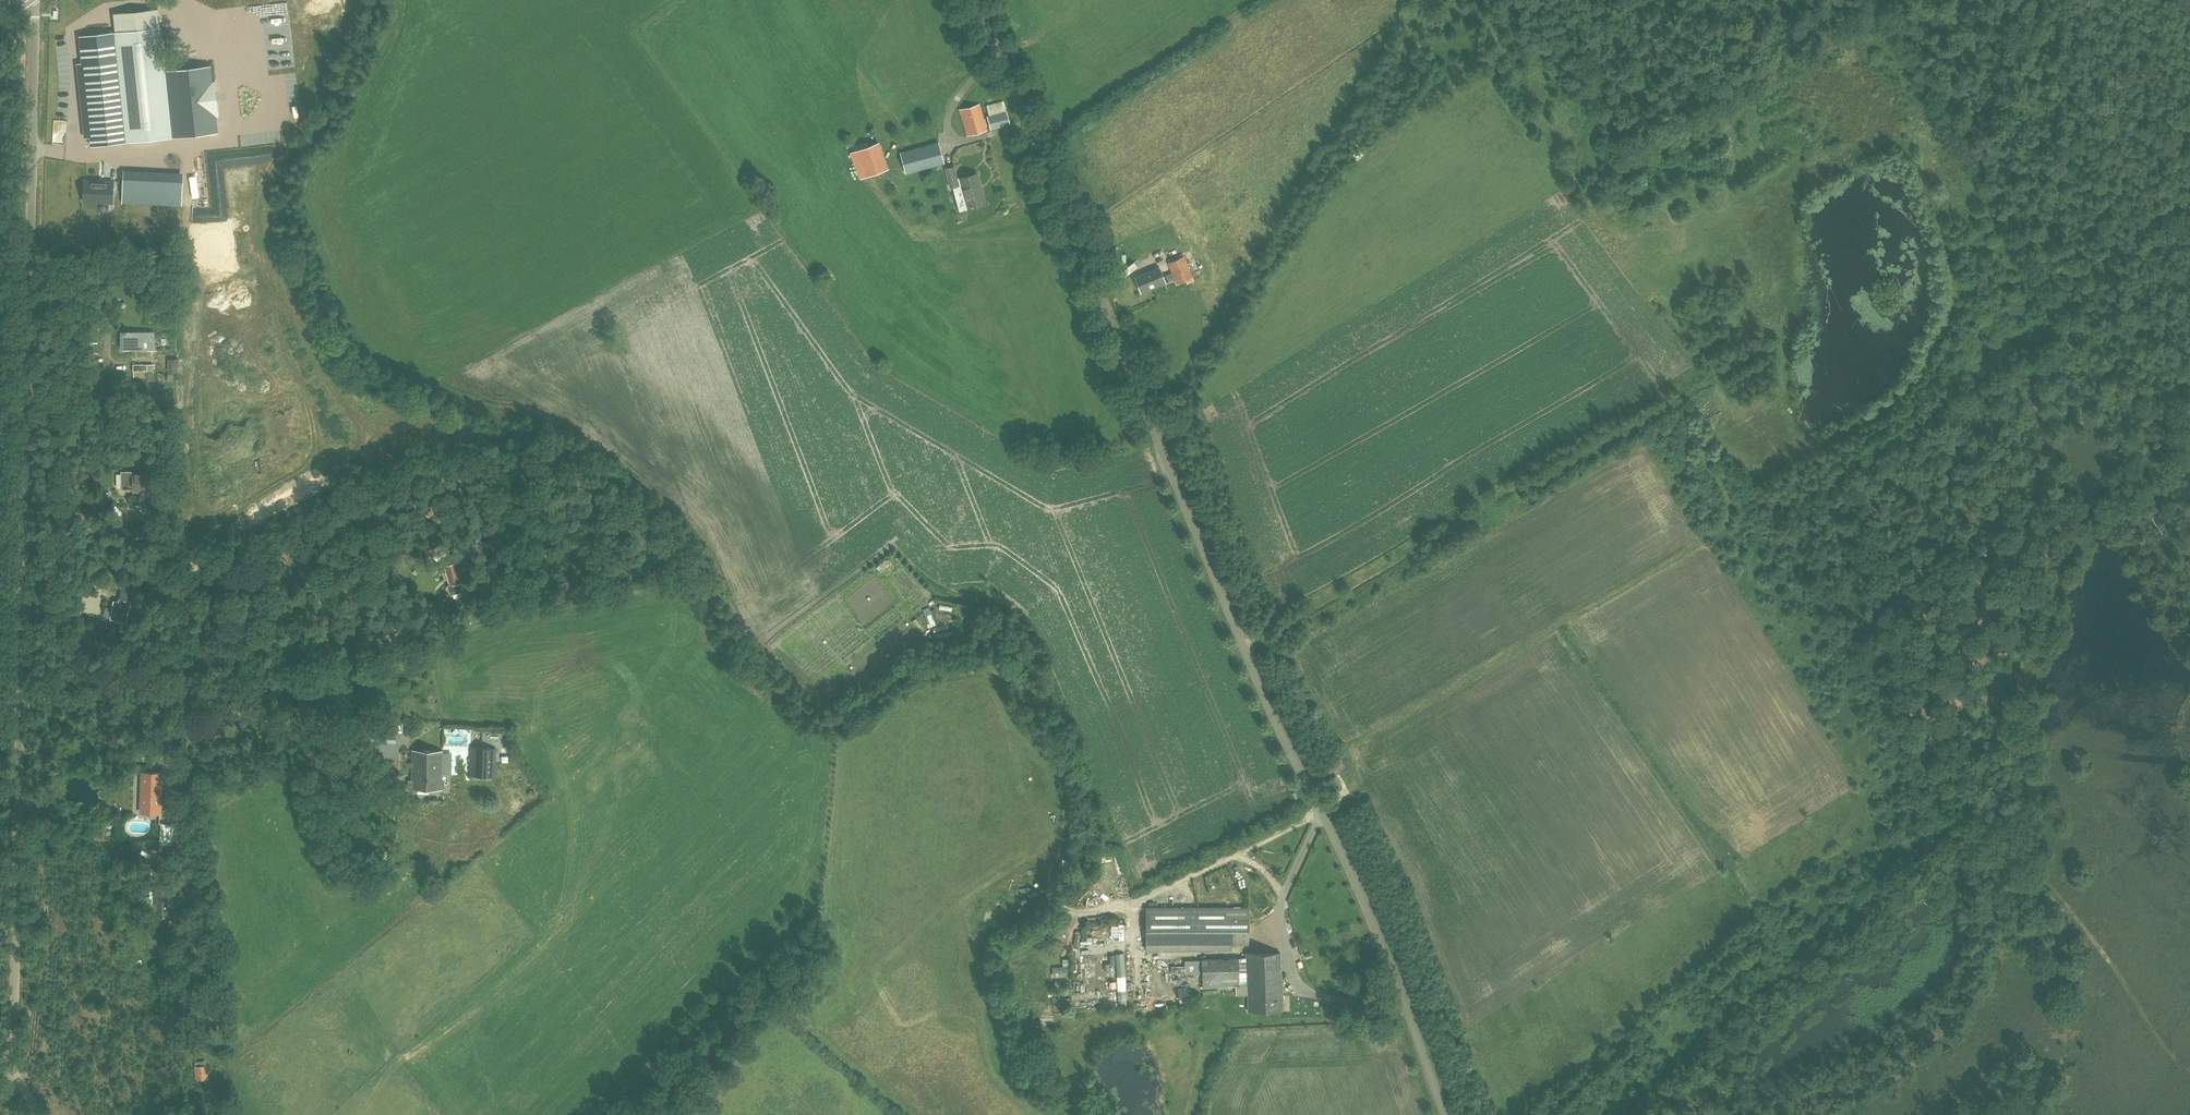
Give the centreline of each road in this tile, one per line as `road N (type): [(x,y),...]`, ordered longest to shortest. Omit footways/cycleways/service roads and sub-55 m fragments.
road 1 (unclassified): [(1446,1114),(1380,935),(1271,717),(978,0)]
road 2 (unclassified): [(0,1067),(16,1028),(37,0)]
road 3 (track): [(2183,1114),(2187,1065),(2034,873),(2022,741),(2042,626),(2079,542),(2121,497),(2189,453)]
road 4 (track): [(1136,900),(1135,957),(1237,954),(1266,937),(1275,918)]

